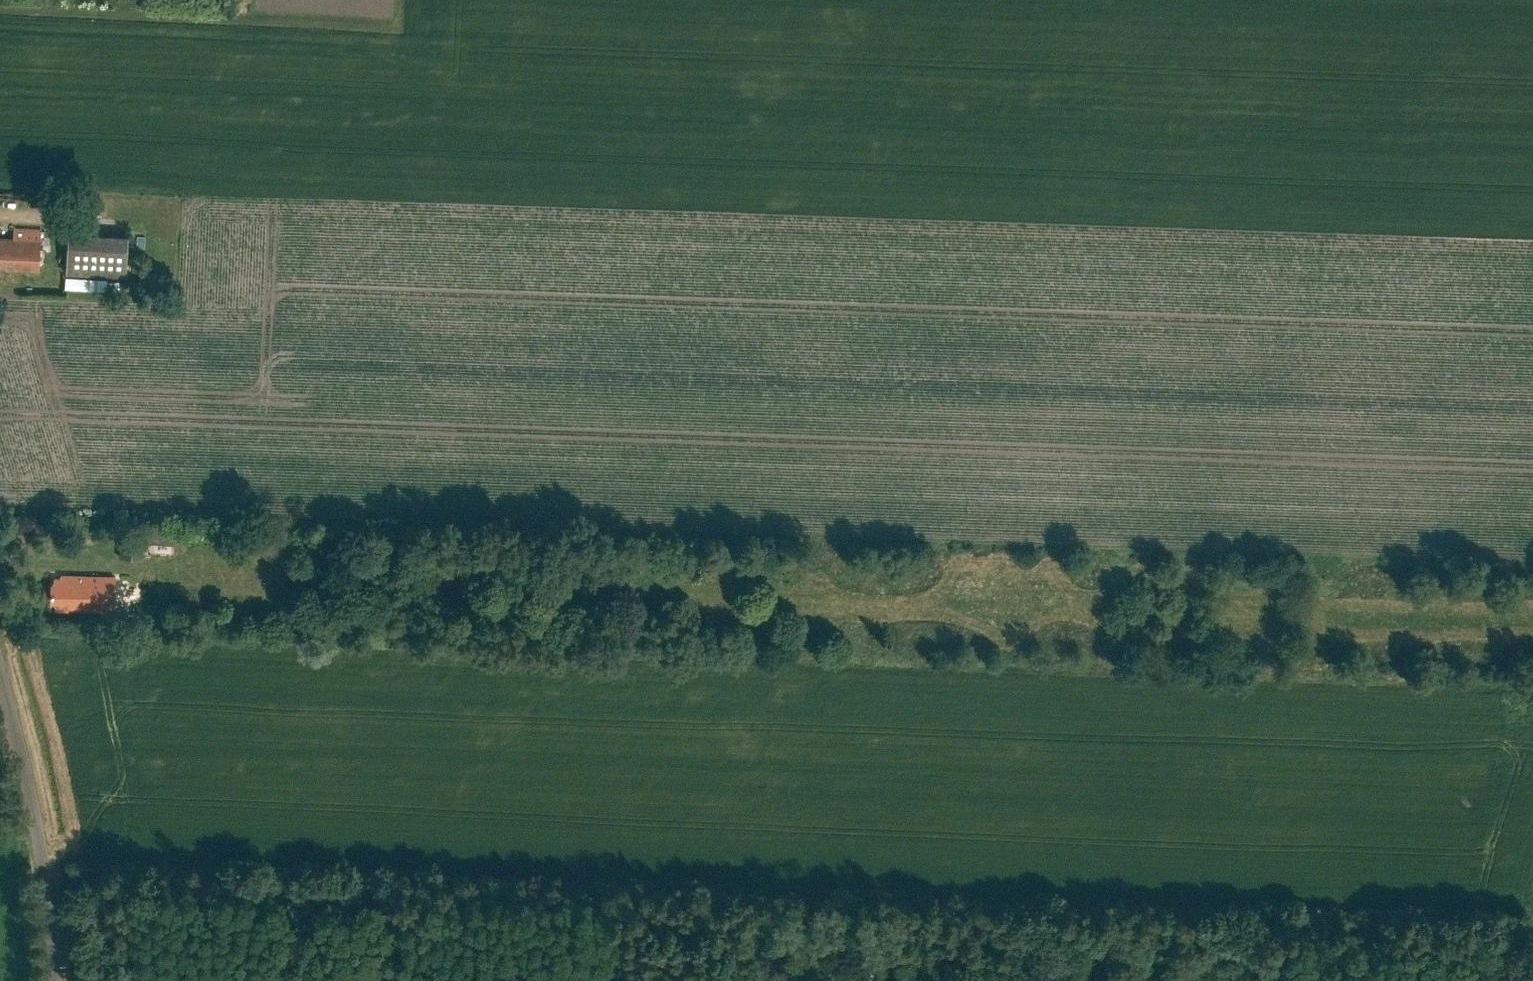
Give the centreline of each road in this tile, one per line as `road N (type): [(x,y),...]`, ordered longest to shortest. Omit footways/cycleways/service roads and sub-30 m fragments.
road 1 (unclassified): [(55,980),(39,831),(0,673)]

